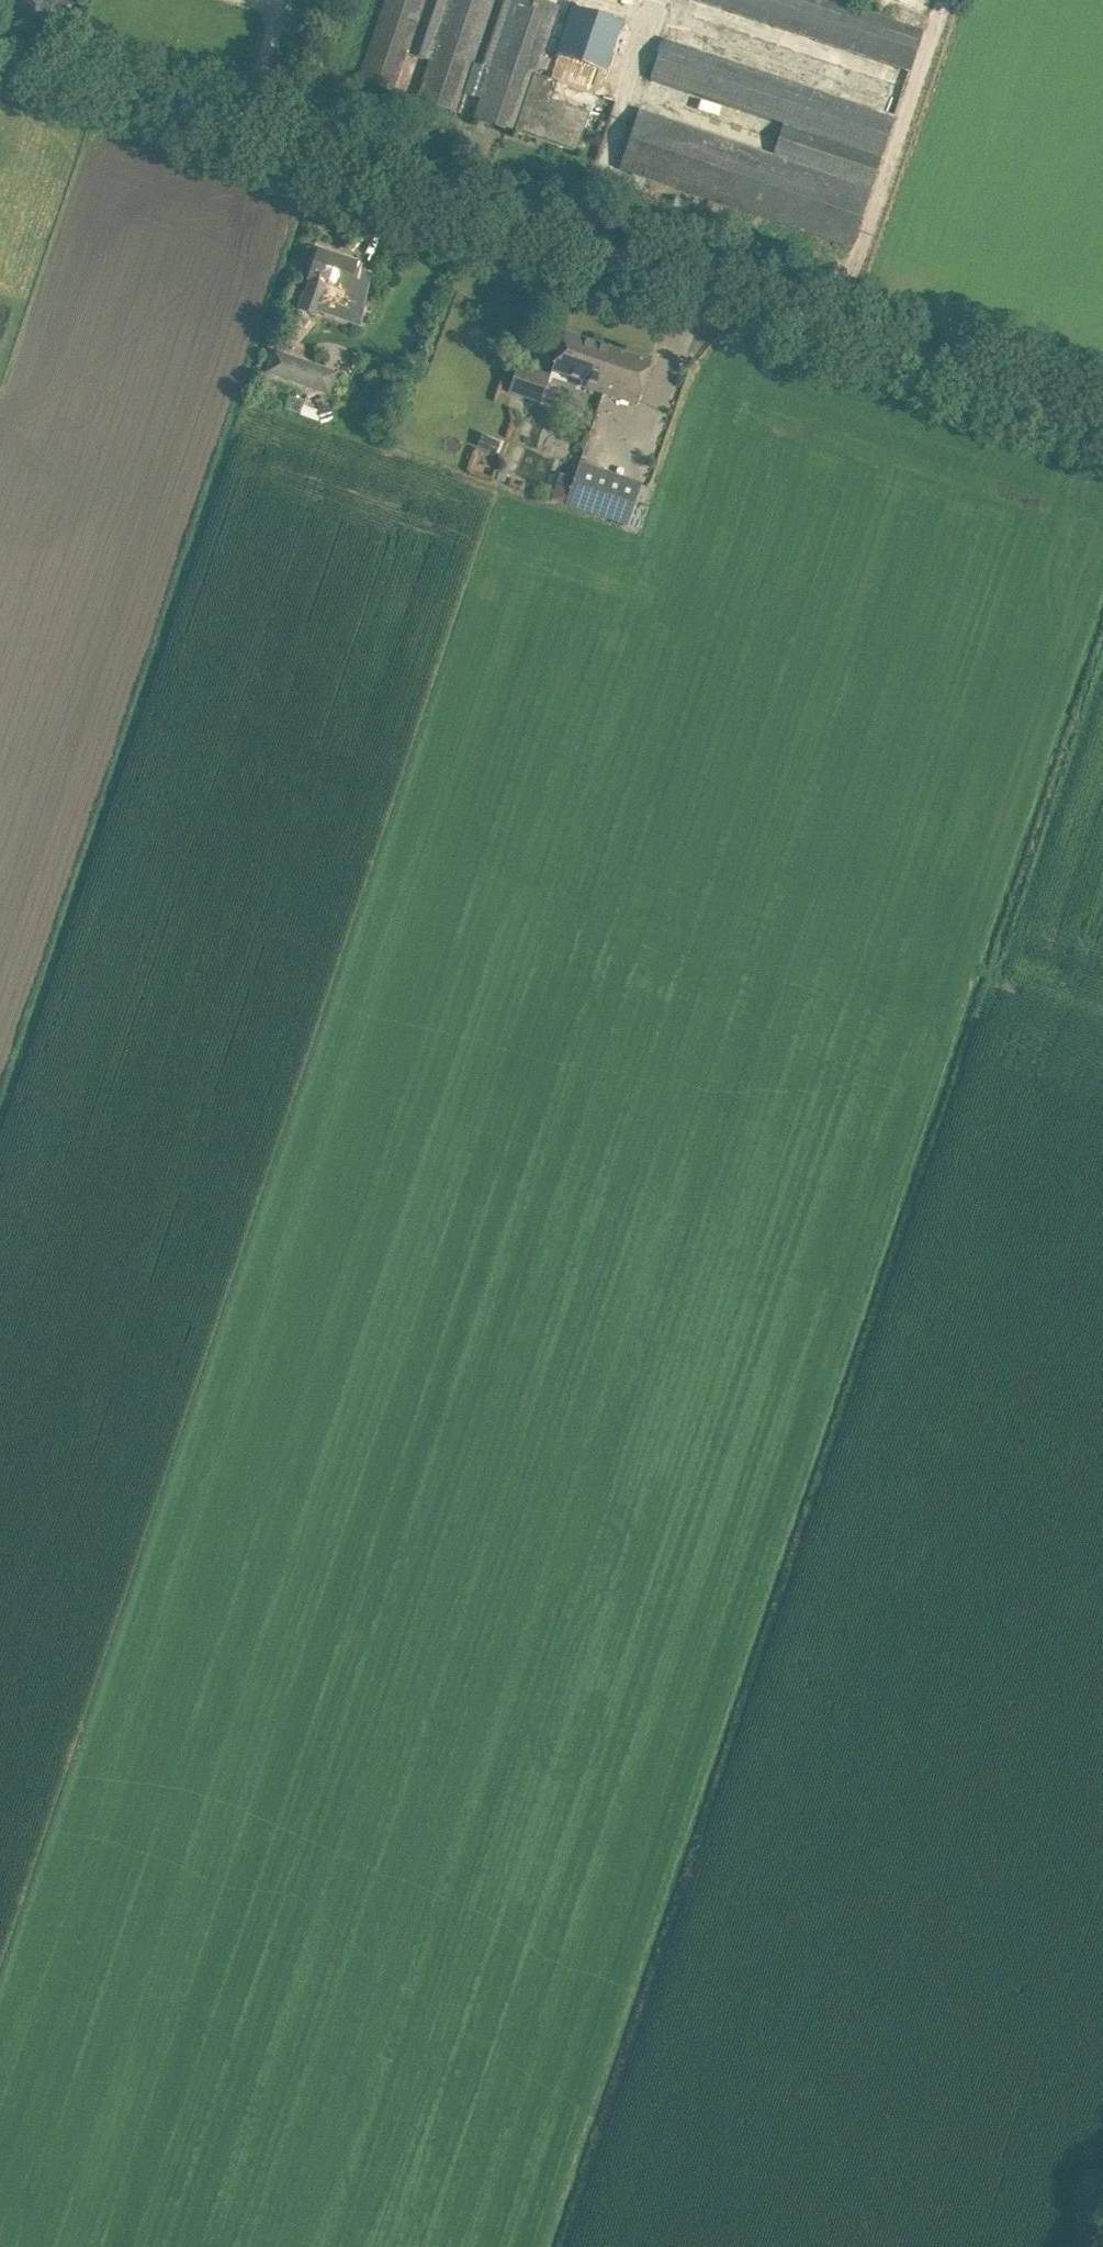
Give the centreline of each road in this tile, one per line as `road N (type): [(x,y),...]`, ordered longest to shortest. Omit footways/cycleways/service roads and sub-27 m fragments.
road 1 (tertiary): [(1102,423),(0,50)]

